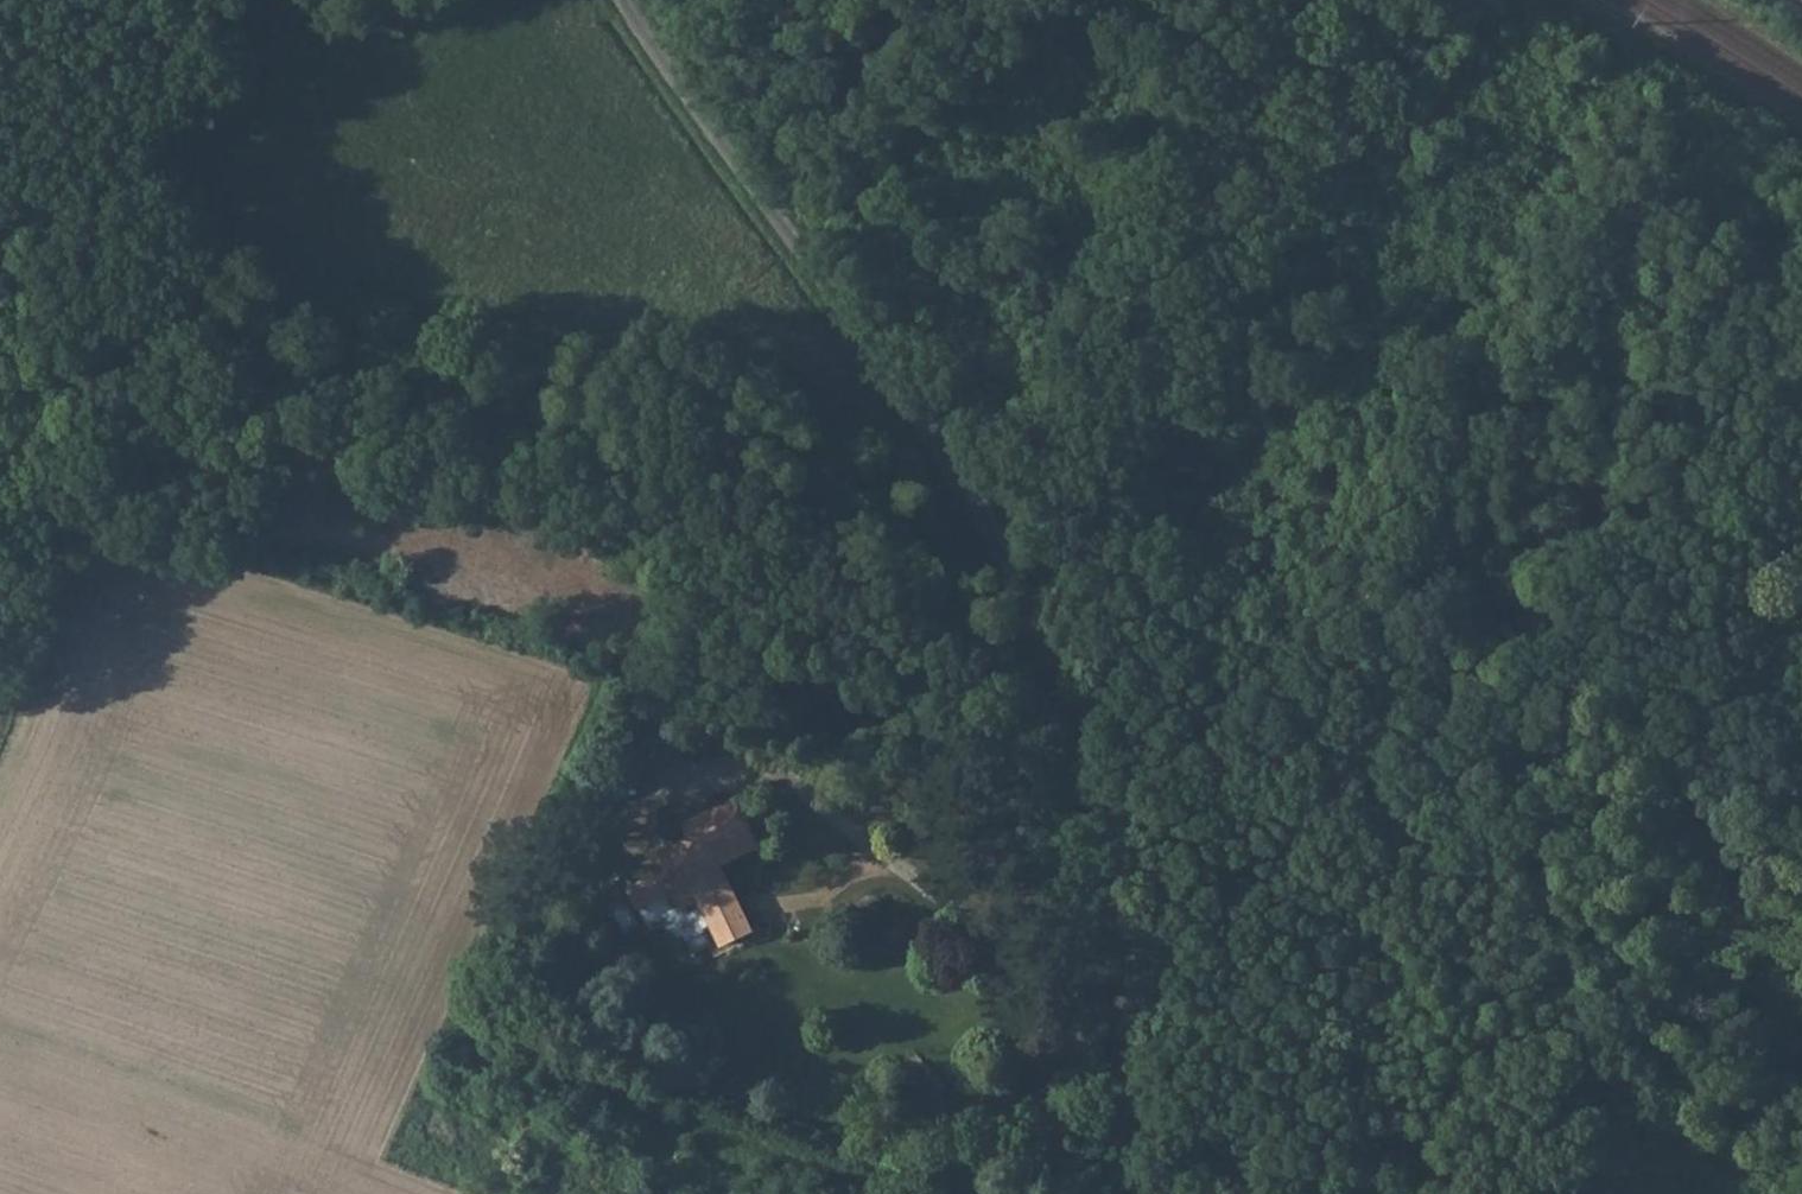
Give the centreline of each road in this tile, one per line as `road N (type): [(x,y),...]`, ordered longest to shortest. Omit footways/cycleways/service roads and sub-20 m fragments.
road 1 (unclassified): [(1124,1193),(1140,1055),(1135,901),(1110,790),(1055,641),(991,505),(614,0)]
road 2 (track): [(1490,0),(1608,67),(1687,218),(1801,324)]

